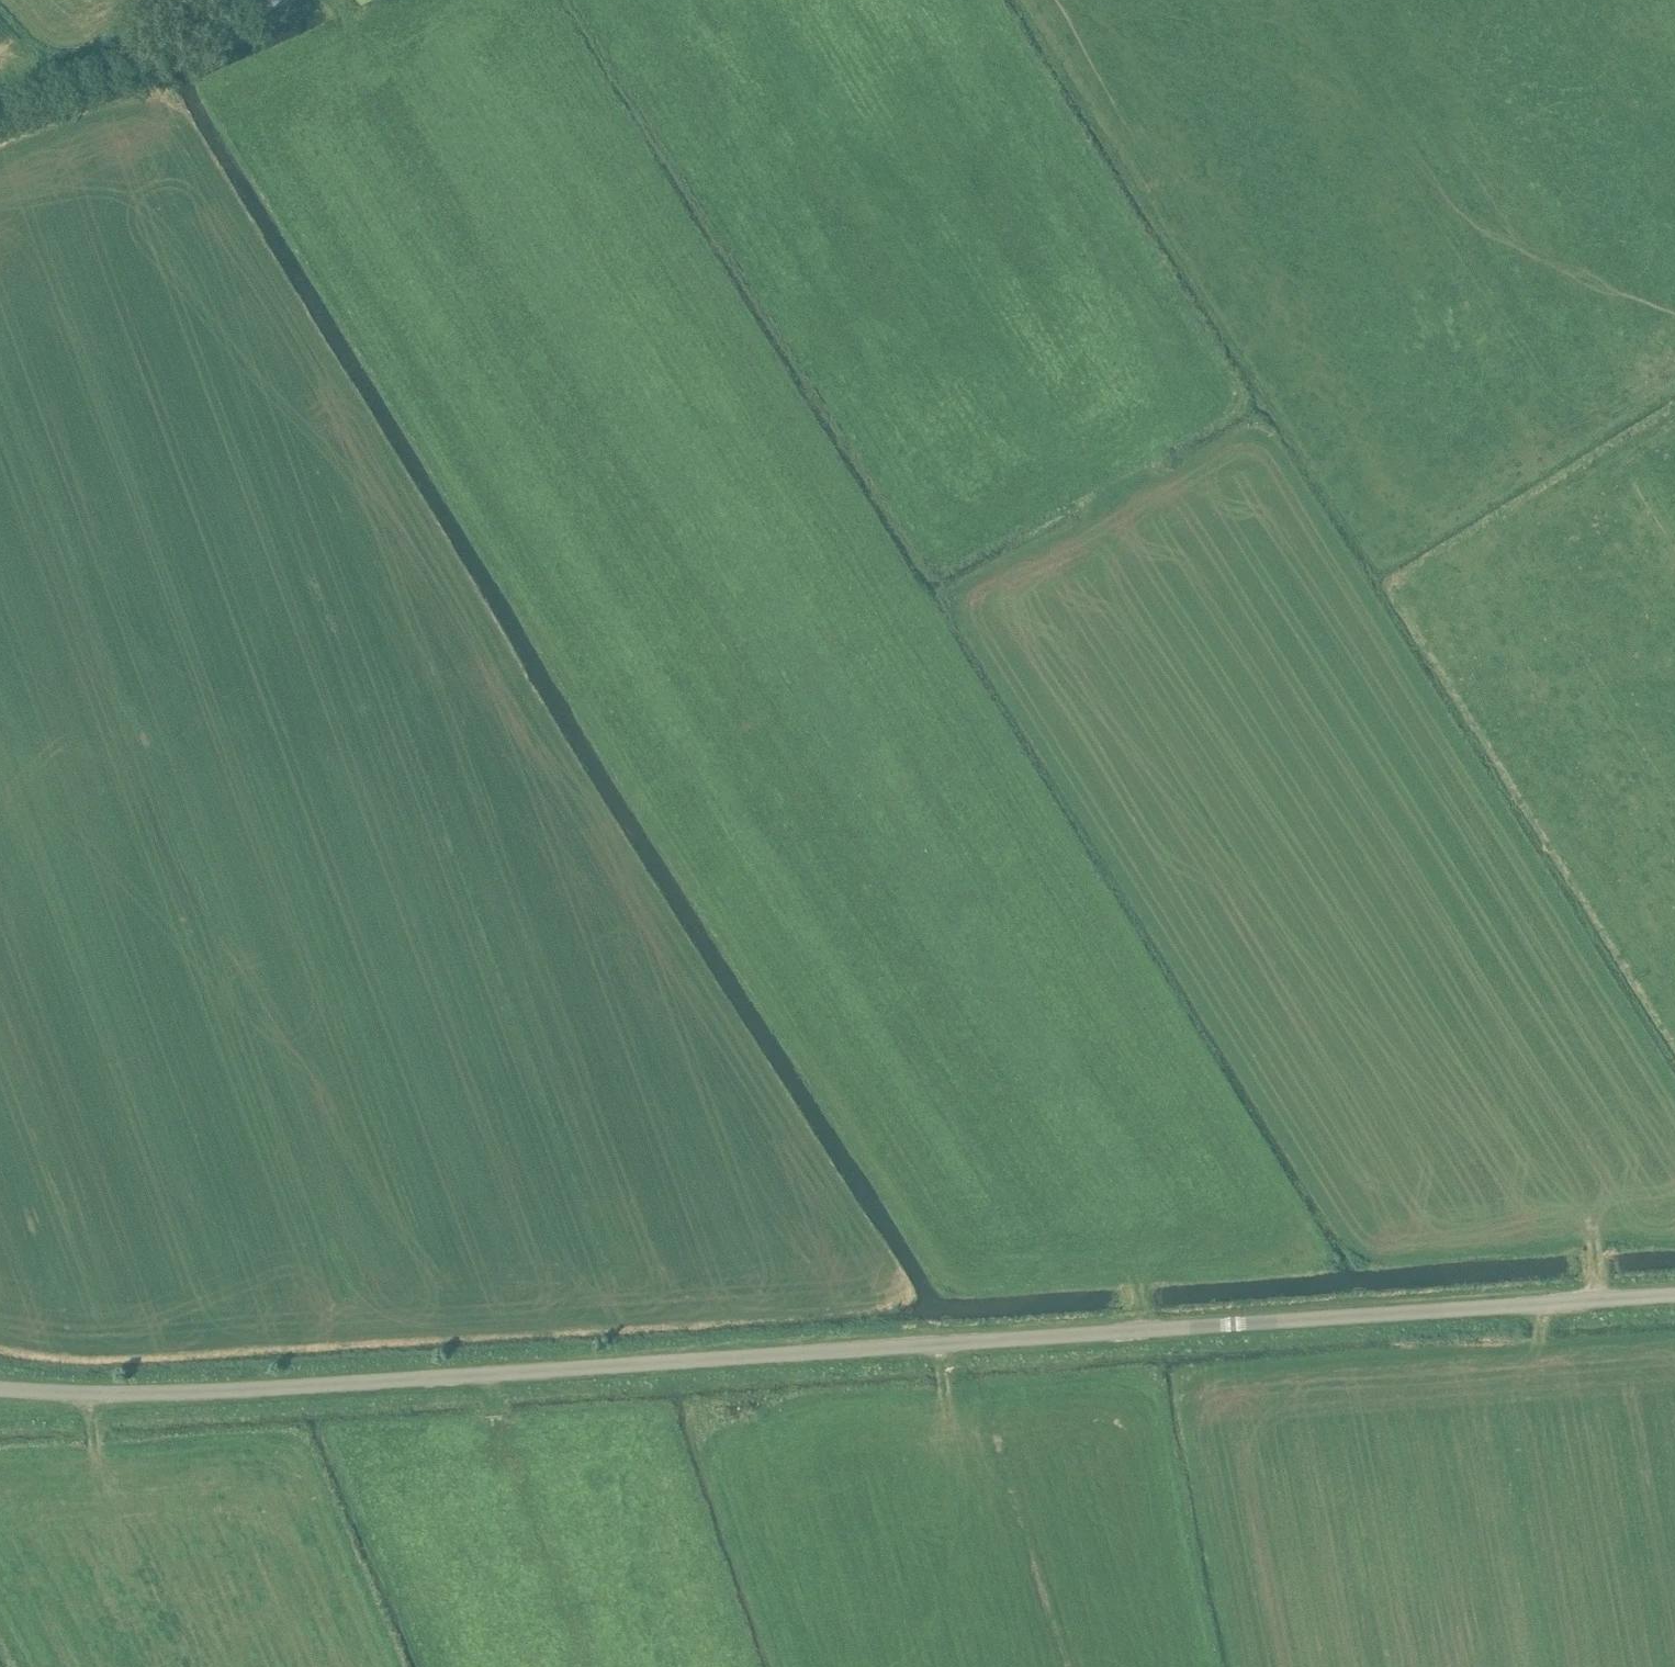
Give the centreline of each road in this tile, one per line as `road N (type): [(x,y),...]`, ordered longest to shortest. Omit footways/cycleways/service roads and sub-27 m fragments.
road 1 (unclassified): [(0,1388),(138,1393),(454,1378),(1674,1294)]
road 2 (unclassified): [(0,114),(265,0)]

